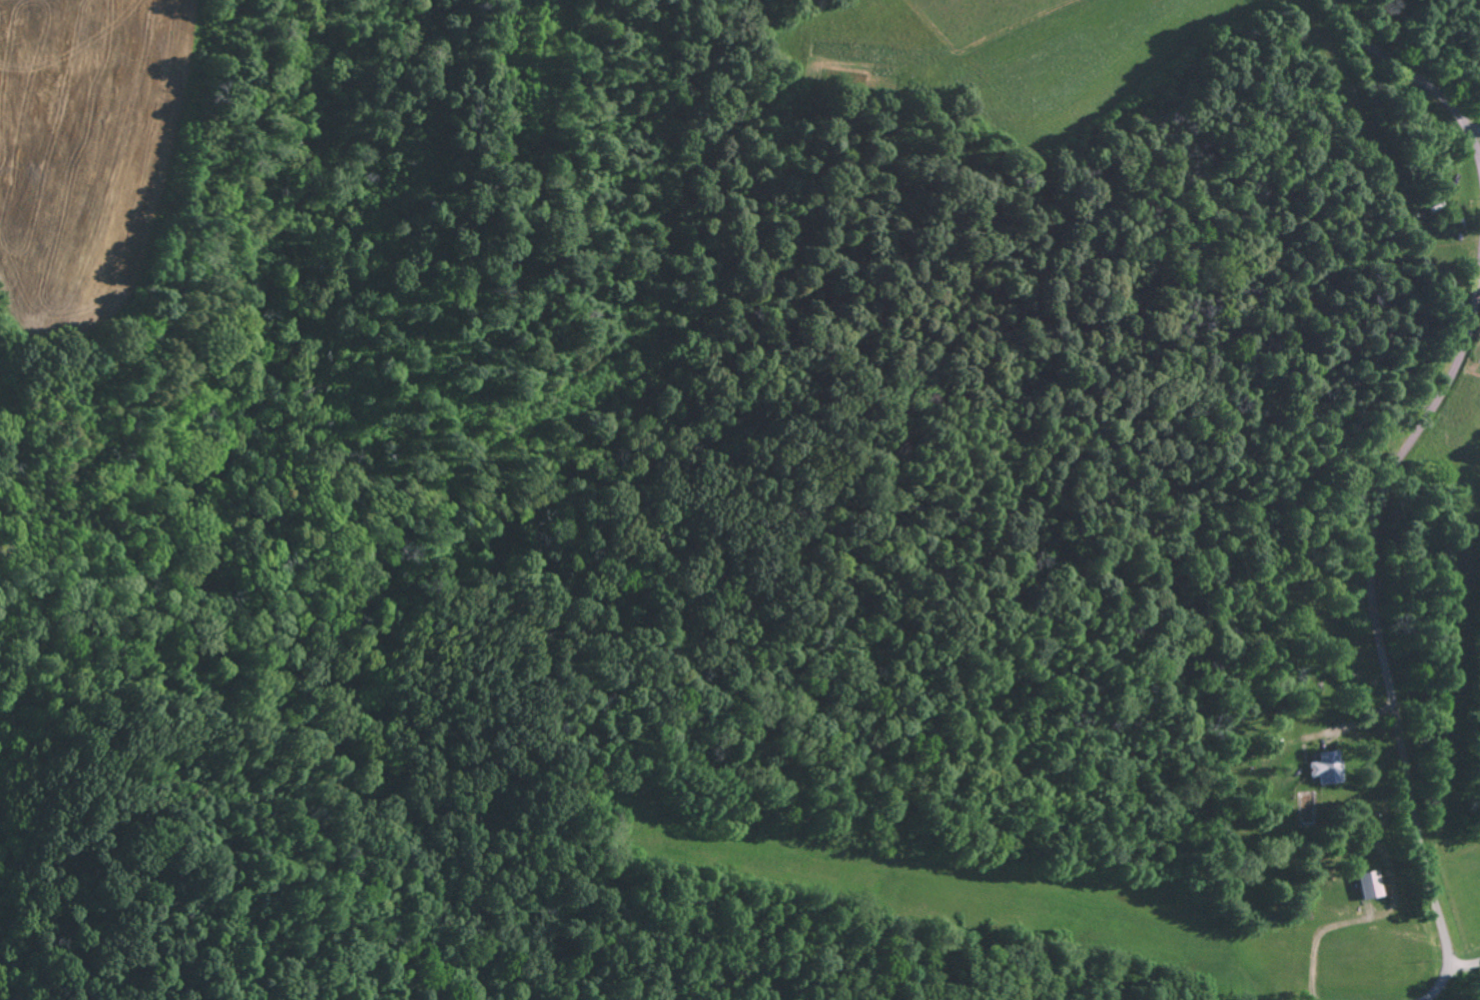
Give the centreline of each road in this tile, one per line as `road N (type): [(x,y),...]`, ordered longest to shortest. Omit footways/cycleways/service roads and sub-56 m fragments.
road 1 (residential): [(1422,999),(1441,980),(1446,951),(1377,635),(1372,528),(1392,467),(1455,365),(1479,254)]
road 2 (residential): [(1479,173),(1466,133),(1443,102),(1363,43),(1328,0)]

